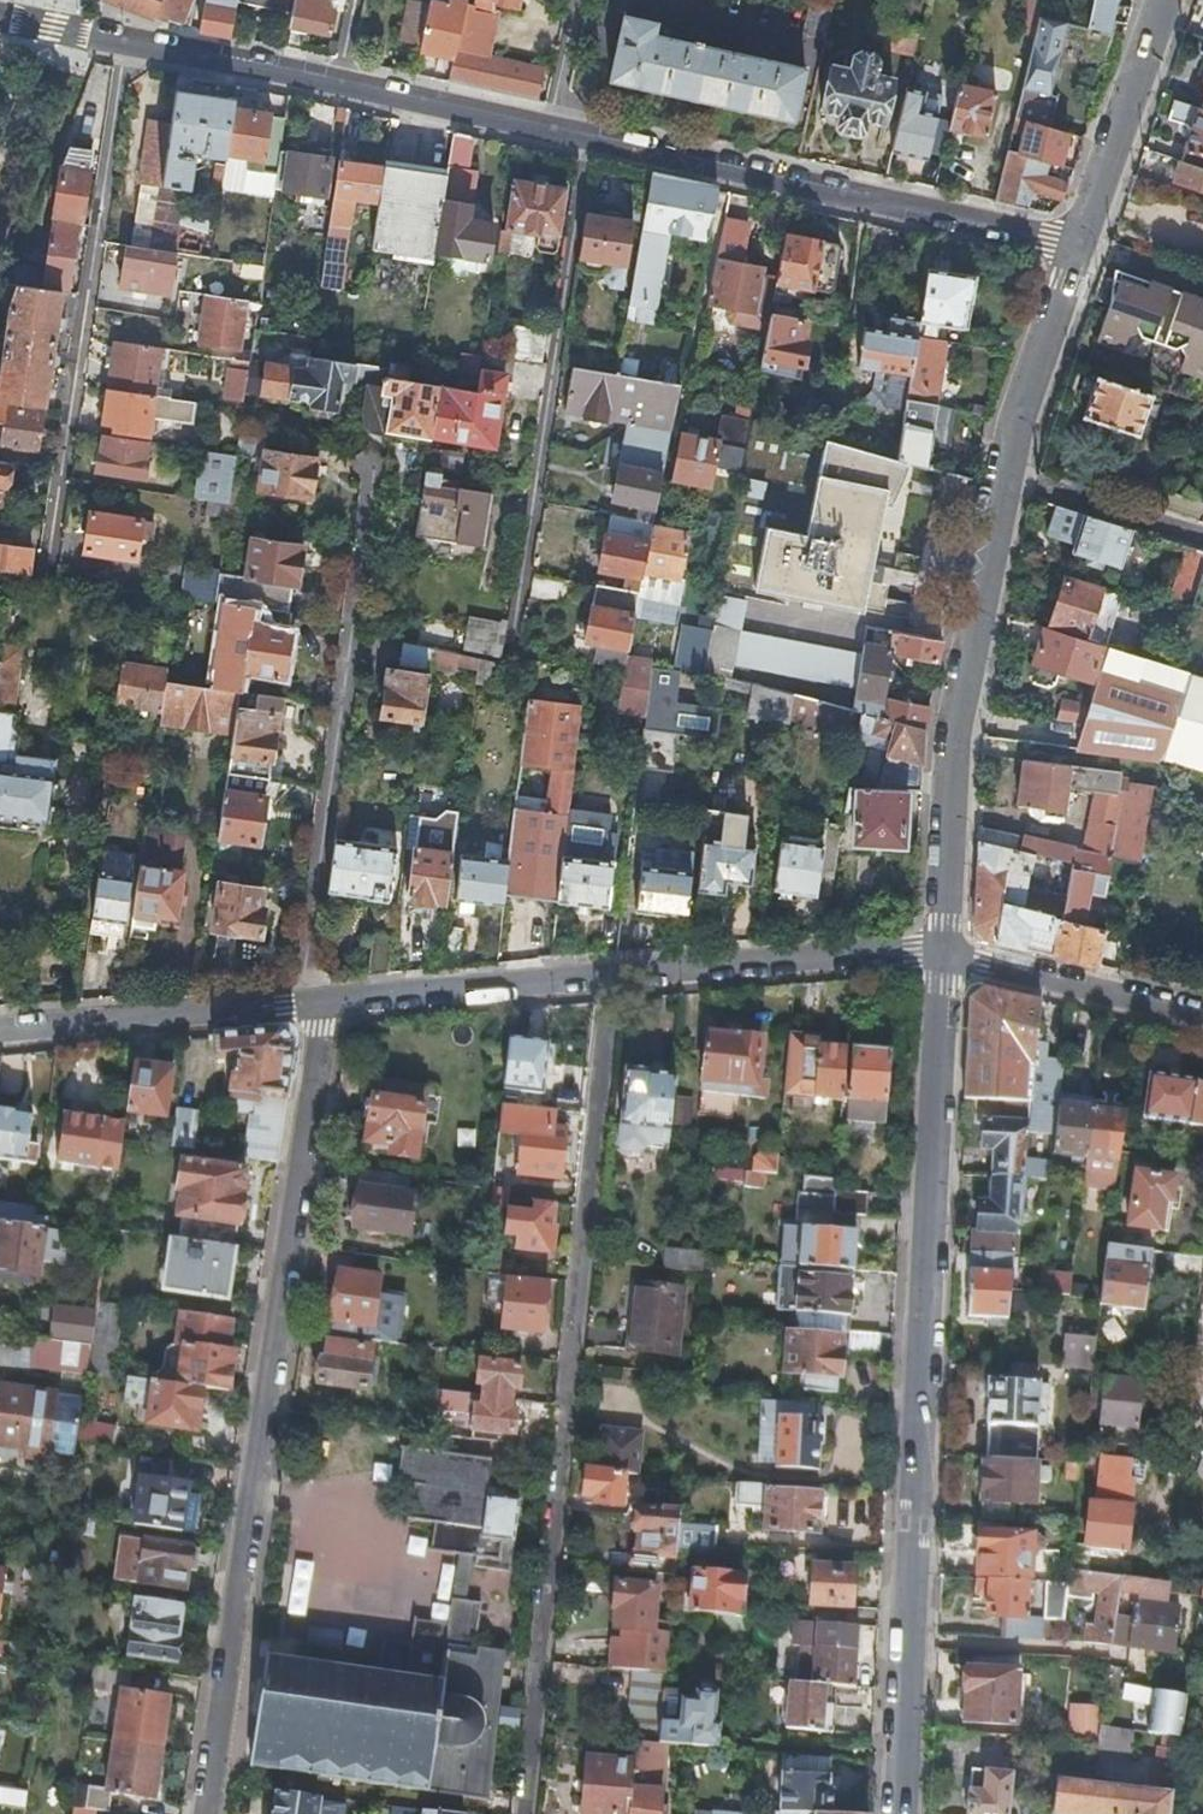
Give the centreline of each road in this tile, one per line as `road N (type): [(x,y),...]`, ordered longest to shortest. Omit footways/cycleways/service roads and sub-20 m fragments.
road 1 (residential): [(946,951),(902,1813)]
road 2 (residential): [(209,1813),(325,1000)]
road 3 (residential): [(1082,249),(1020,430),(959,710),(946,951)]
road 4 (residential): [(325,1000),(762,957),(946,951)]
road 5 (residential): [(557,136),(1082,249)]
road 6 (residential): [(118,50),(49,570)]
road 7 (residential): [(118,50),(557,136)]
road 8 (residential): [(0,1033),(325,1000)]
road 9 (residential): [(1202,1014),(946,951)]
road 10 (residential): [(1163,0),(1082,249)]
road 11 (residential): [(586,0),(557,136)]
road 12 (residential): [(0,22),(118,50)]

